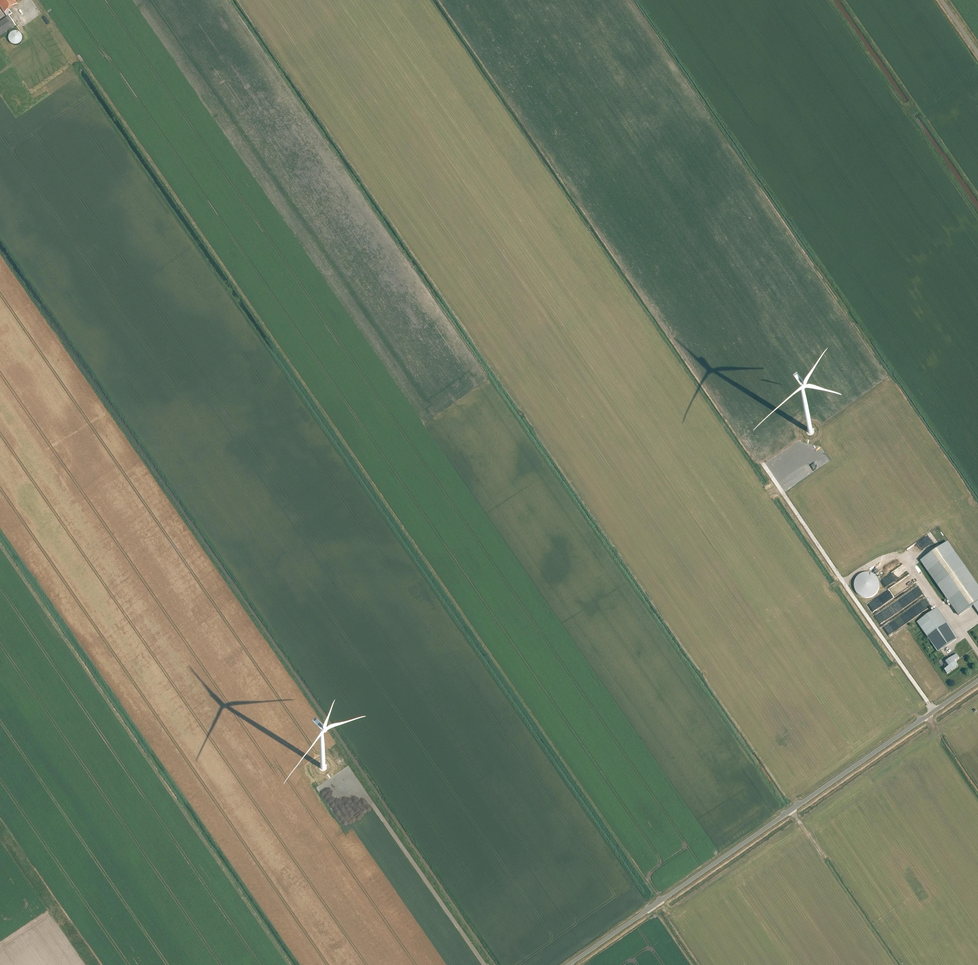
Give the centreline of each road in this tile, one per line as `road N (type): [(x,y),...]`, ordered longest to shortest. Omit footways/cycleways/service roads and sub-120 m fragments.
road 1 (unclassified): [(568,964),(977,681)]

